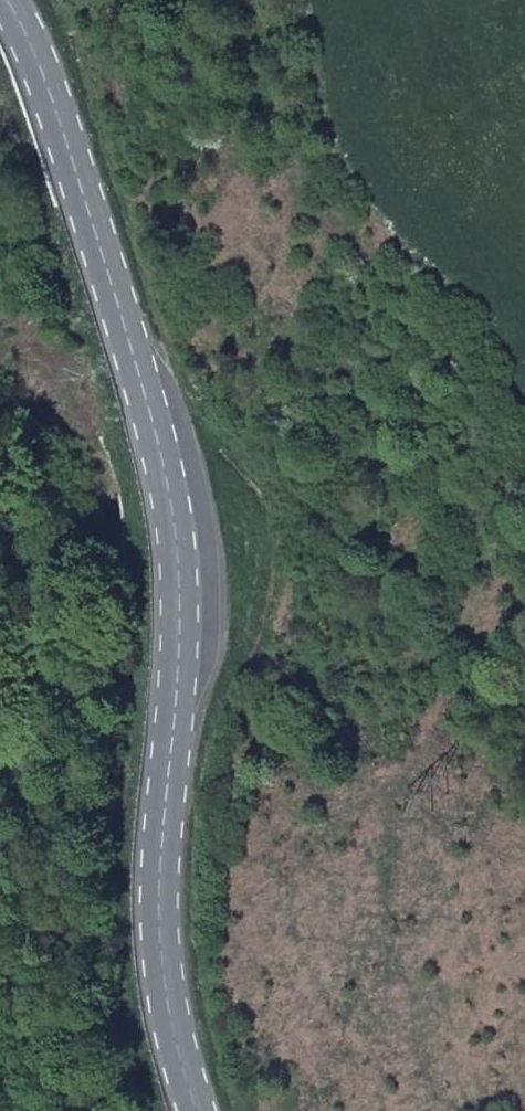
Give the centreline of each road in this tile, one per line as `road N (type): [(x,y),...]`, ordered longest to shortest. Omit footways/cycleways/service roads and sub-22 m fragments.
road 1 (primary): [(11,0),(66,135),(167,471),(182,585),(159,882),(160,967),(198,1110)]

